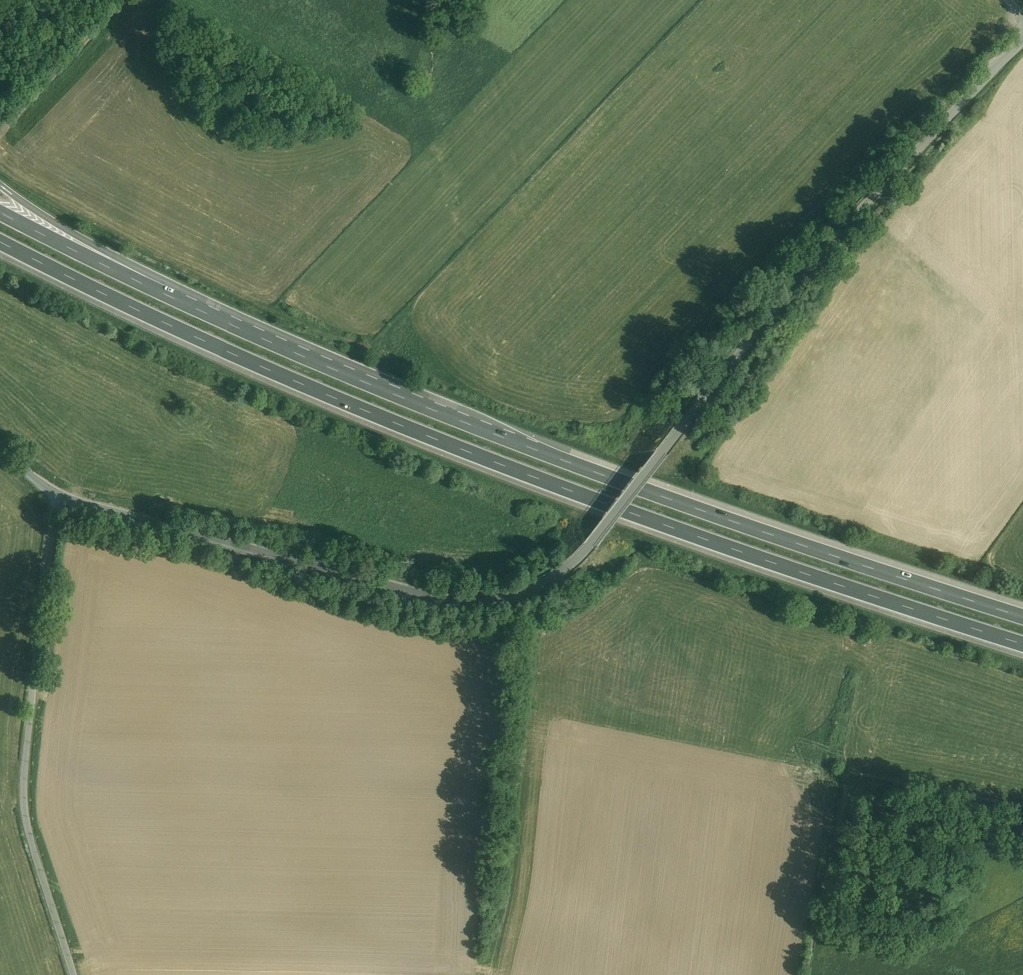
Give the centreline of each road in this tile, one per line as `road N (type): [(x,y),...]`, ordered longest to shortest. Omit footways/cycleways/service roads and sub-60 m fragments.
road 1 (unclassified): [(61,497),(448,595),(482,598),(538,585),(588,548),(772,315),(1022,39)]
road 2 (motorway): [(0,246),(157,326),(431,447),(654,530),(1022,650)]
road 3 (motorway): [(1022,616),(478,429),(131,276)]
road 4 (unclassified): [(61,497),(23,798),(74,974)]
road 5 (track): [(124,0),(17,119),(0,141),(2,165),(20,182),(185,269)]
road 6 (motorway): [(131,276),(0,184)]
road 7 (motorway): [(131,276),(0,212)]

